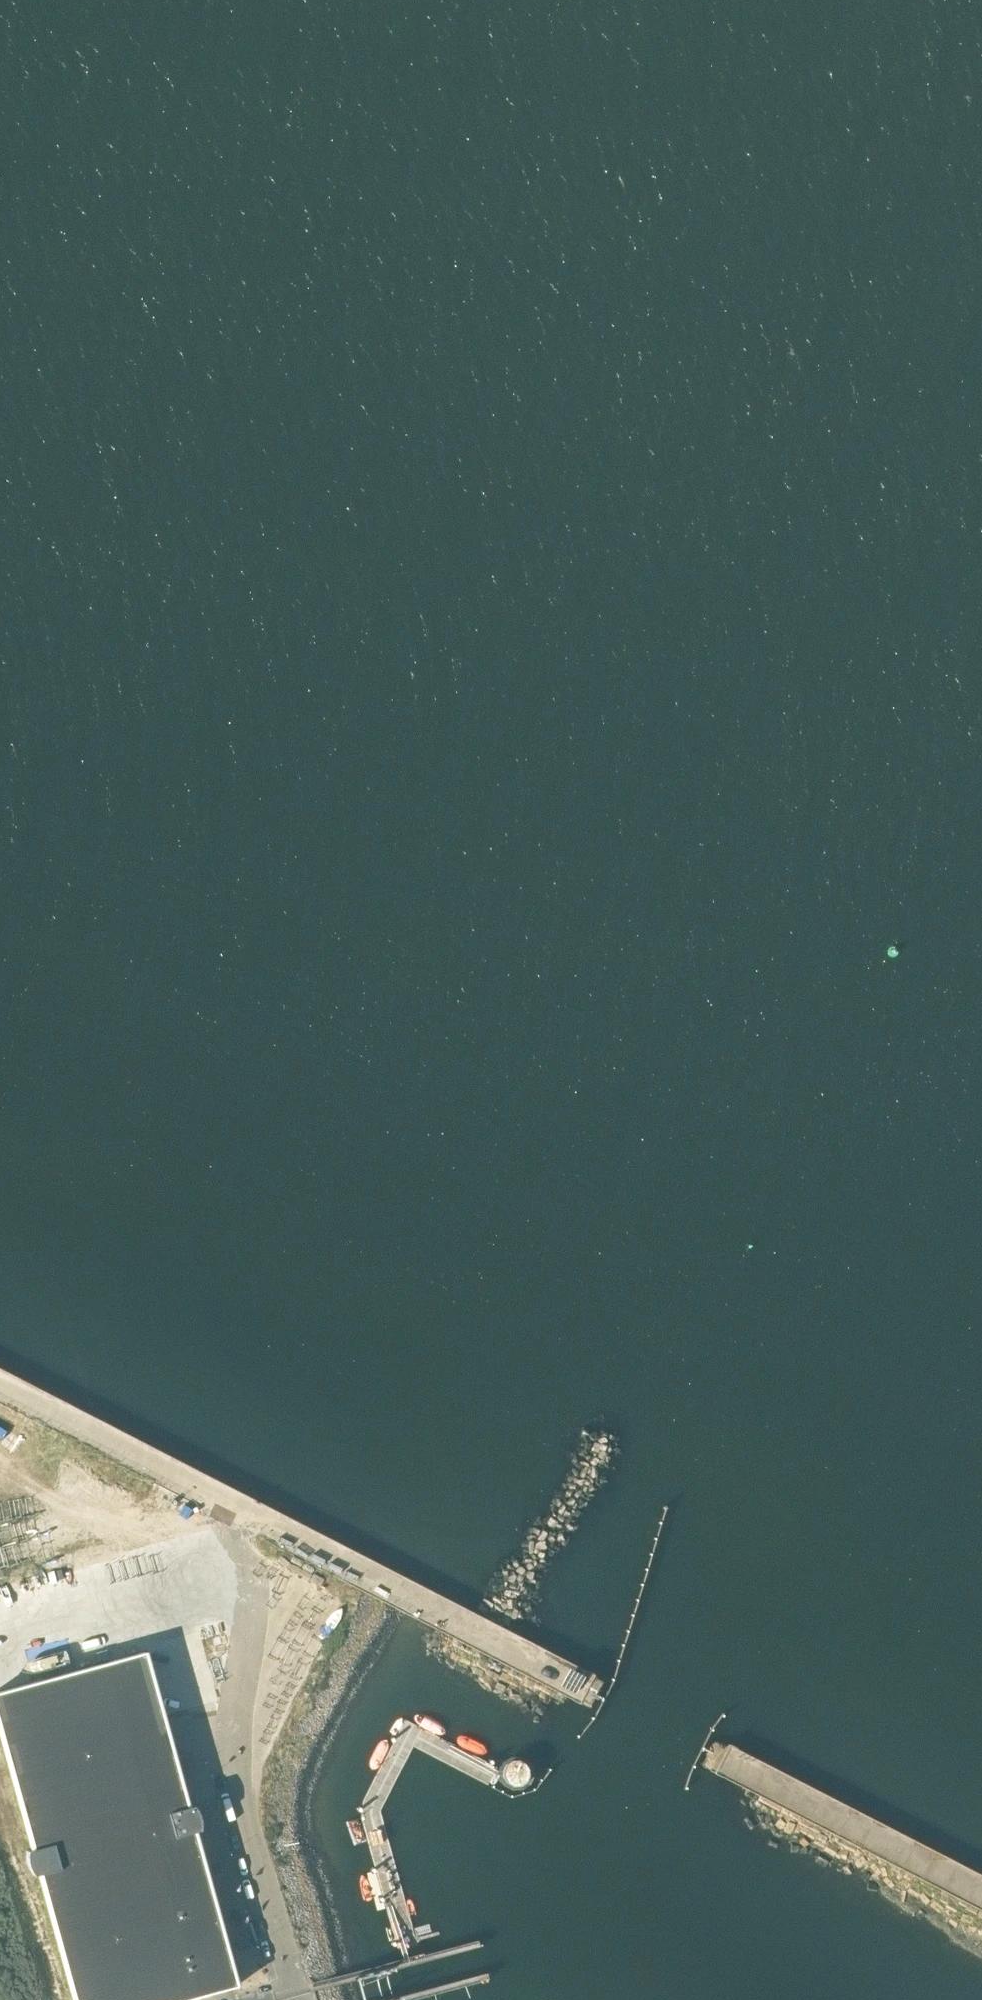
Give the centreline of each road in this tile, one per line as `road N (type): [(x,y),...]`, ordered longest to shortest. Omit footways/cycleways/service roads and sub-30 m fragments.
road 1 (unclassified): [(300,1999),(242,1764),(255,1604),(235,1508)]
road 2 (track): [(0,1657),(251,1576)]

